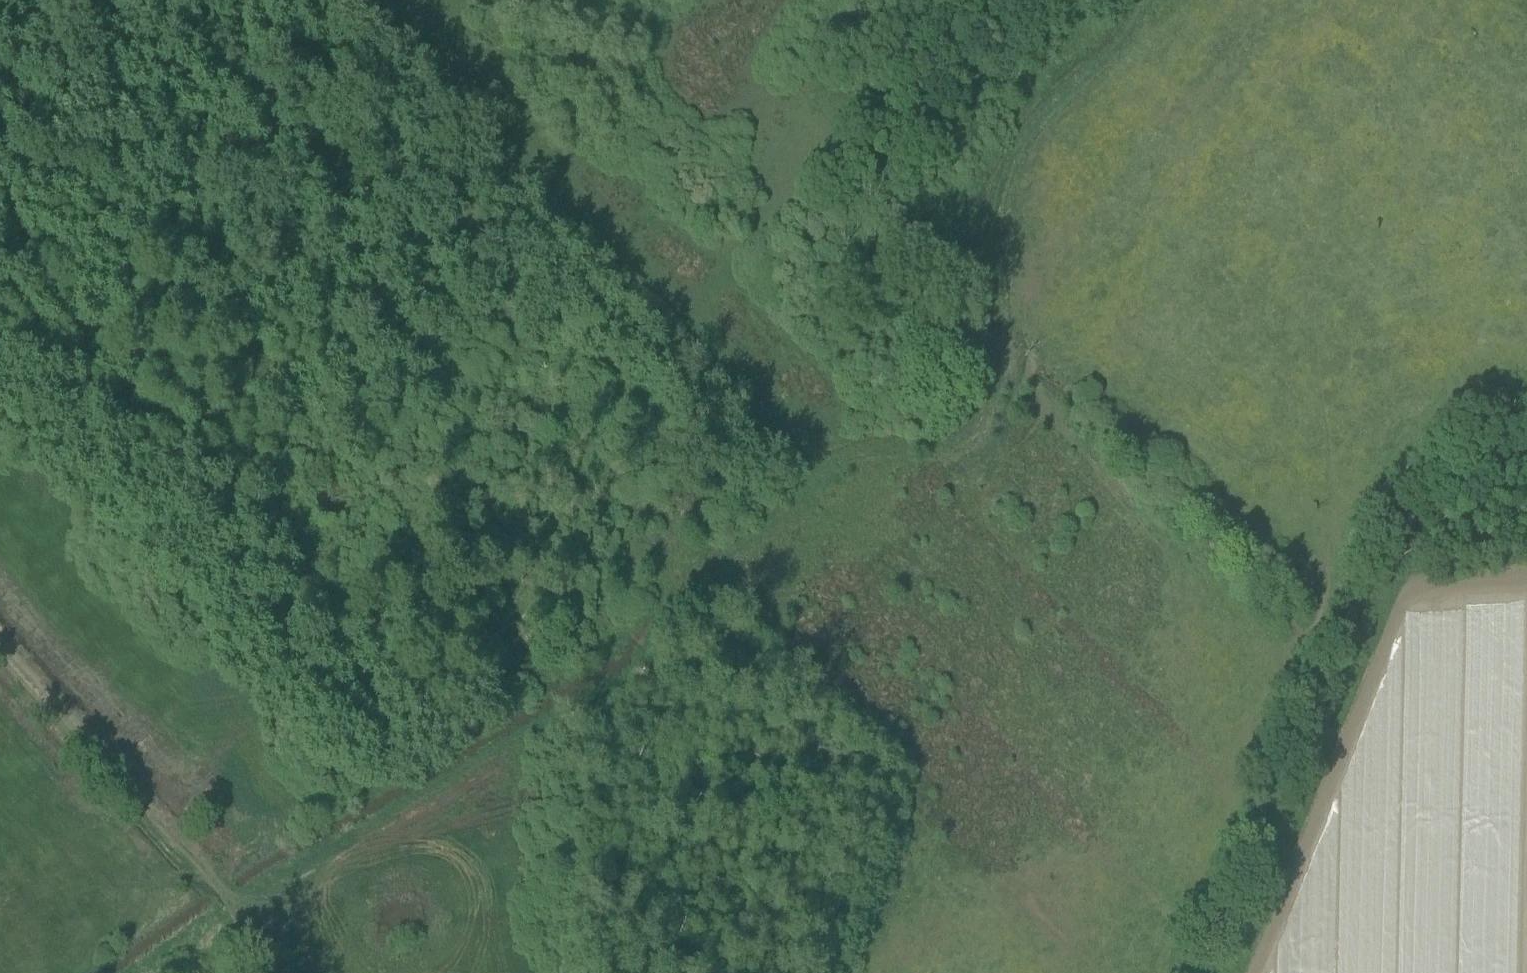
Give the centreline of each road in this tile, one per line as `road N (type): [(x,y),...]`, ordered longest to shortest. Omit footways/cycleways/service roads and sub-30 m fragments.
road 1 (track): [(263,972),(244,916),(218,883),(0,646)]

